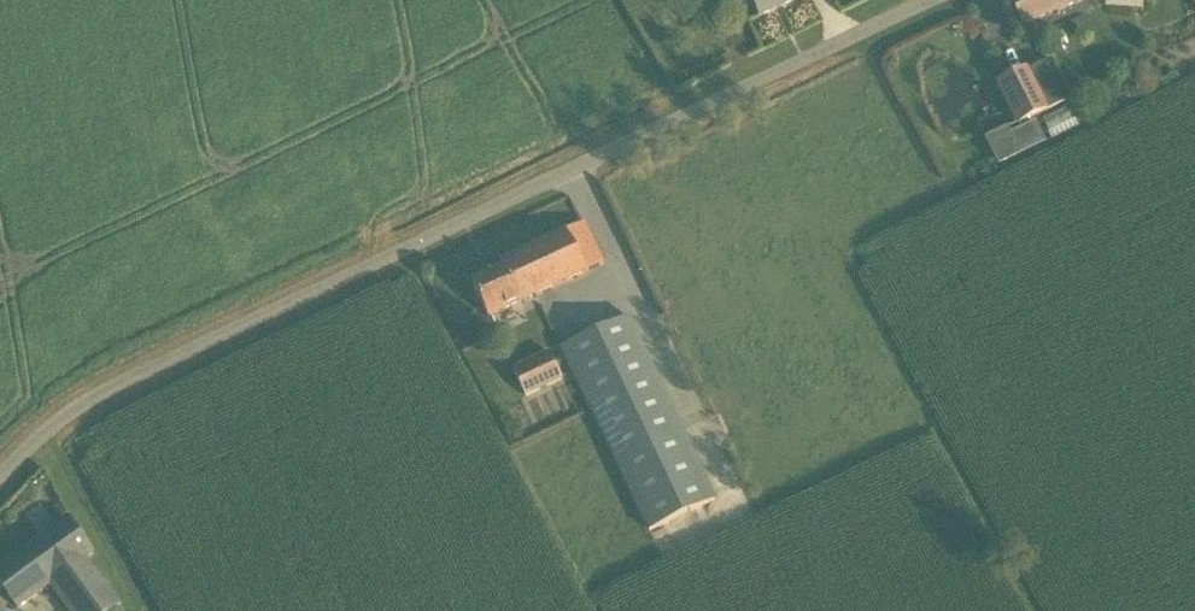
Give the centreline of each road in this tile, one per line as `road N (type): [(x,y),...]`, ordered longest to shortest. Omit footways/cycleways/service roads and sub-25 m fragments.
road 1 (unclassified): [(0,485),(67,416),(937,0)]

